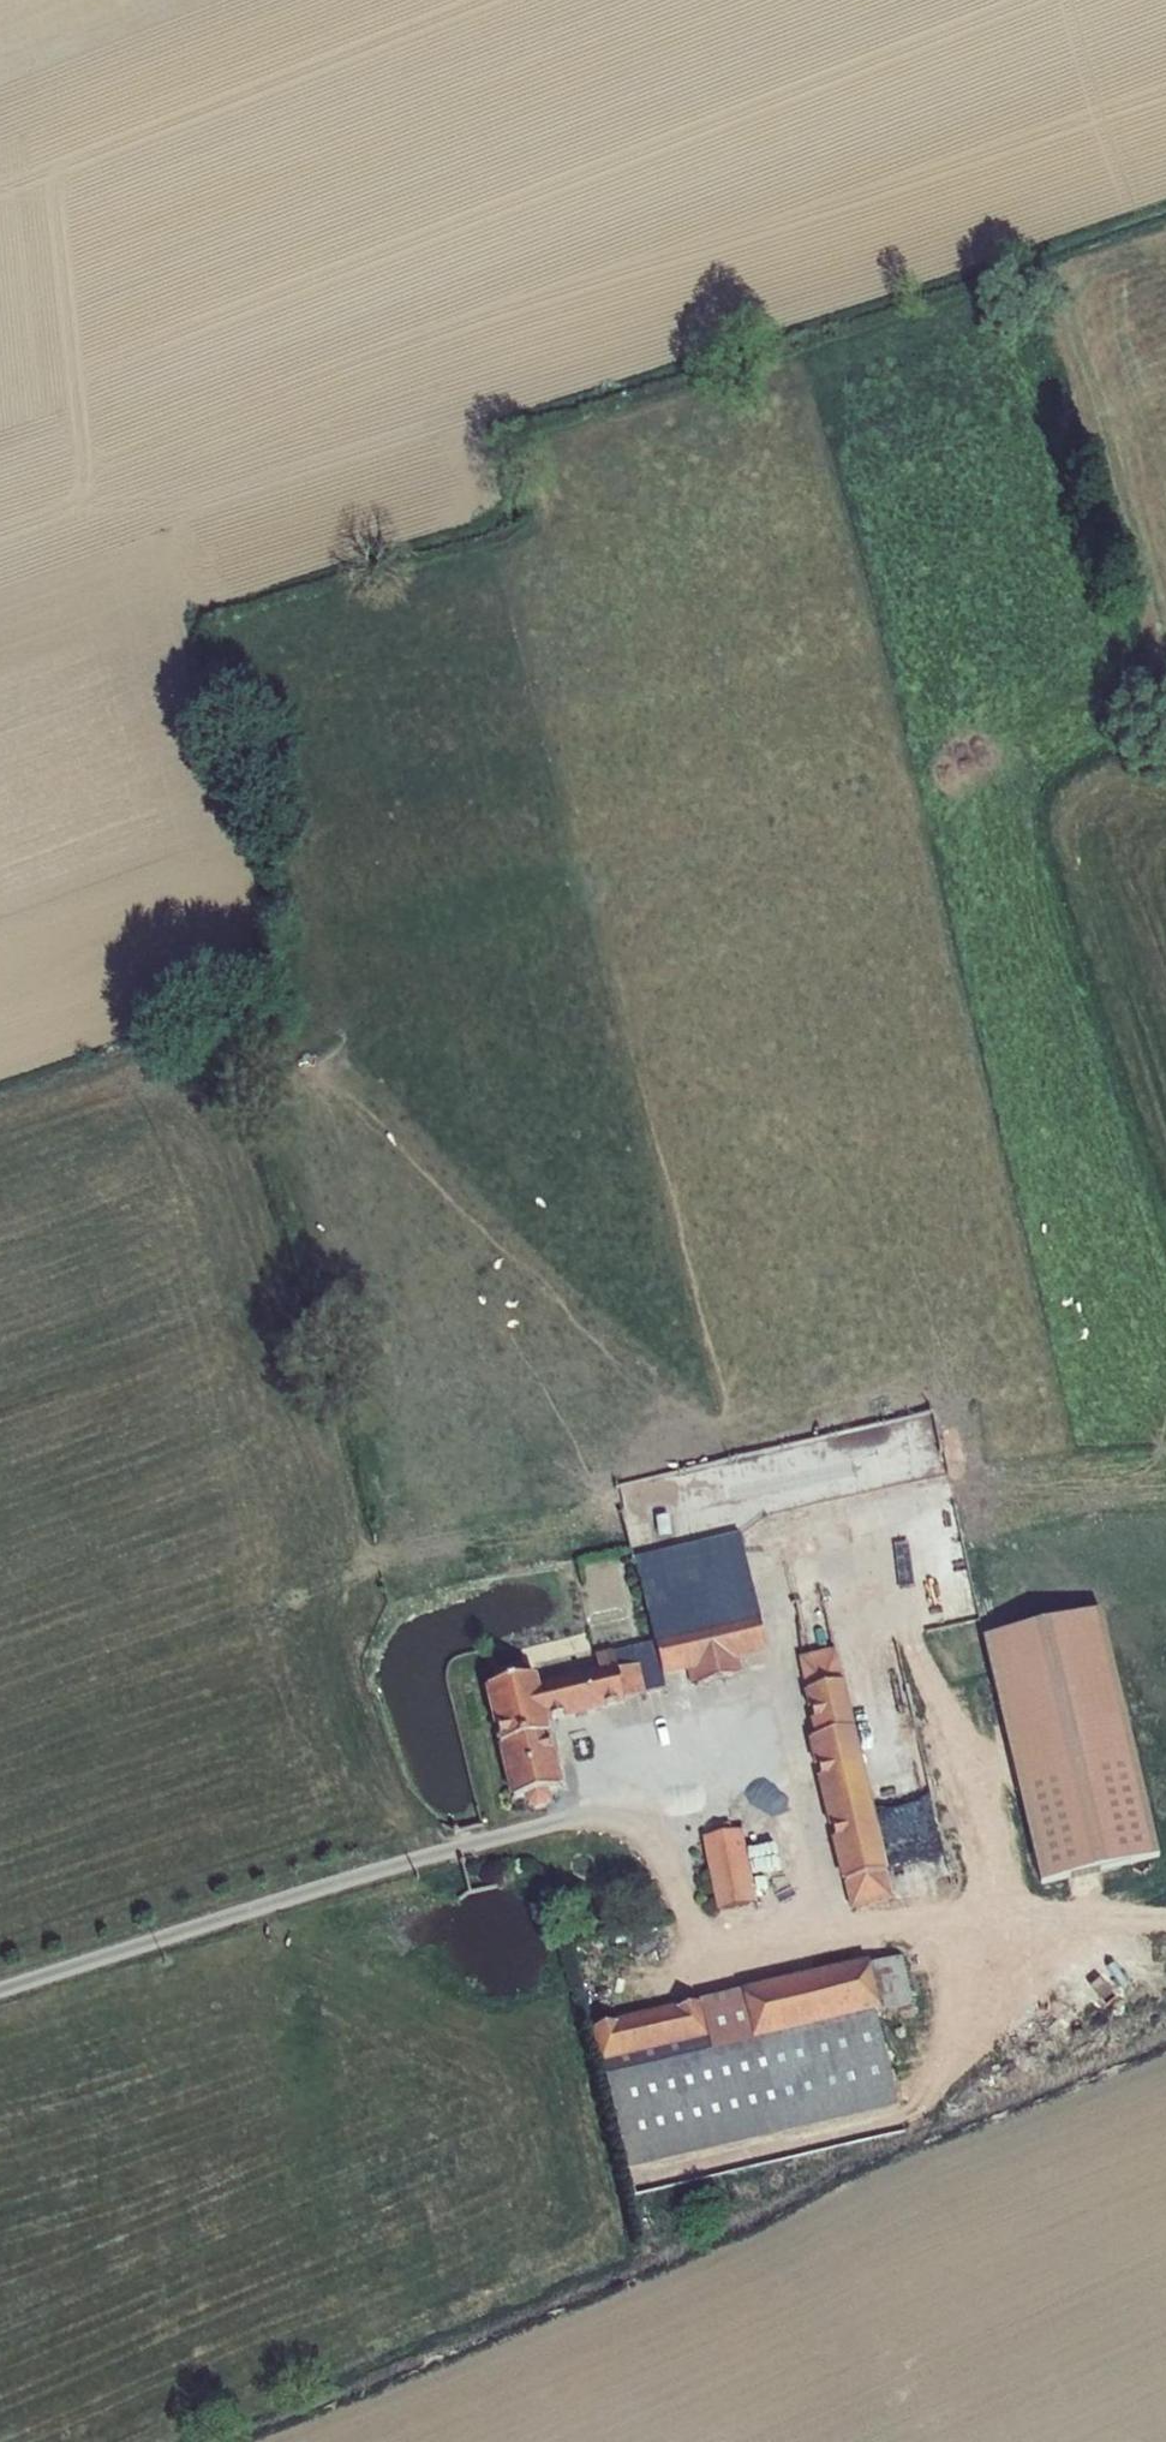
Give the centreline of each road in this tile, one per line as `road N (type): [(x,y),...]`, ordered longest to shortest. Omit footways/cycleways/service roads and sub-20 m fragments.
road 1 (track): [(1035,1910),(1165,1917)]

